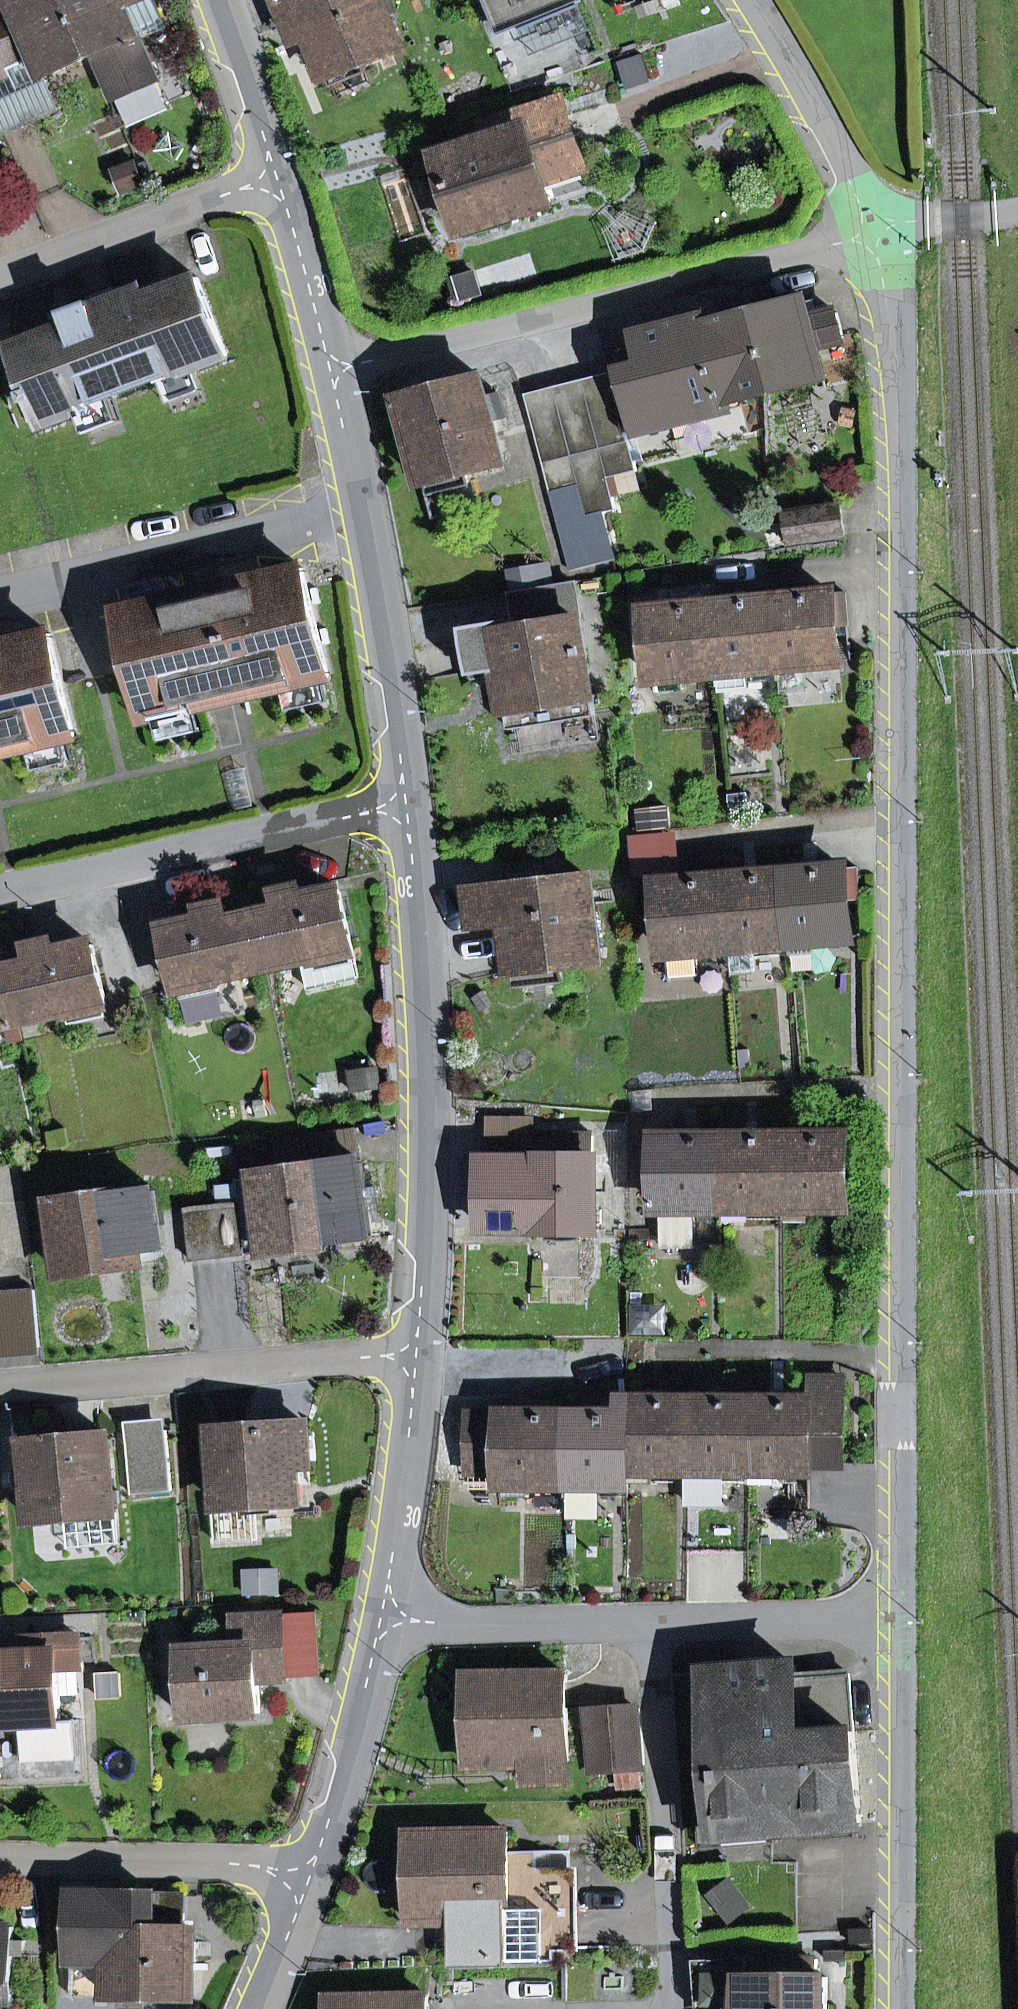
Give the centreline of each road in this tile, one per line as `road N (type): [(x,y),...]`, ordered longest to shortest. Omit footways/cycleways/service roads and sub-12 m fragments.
road 1 (residential): [(899,1628),(901,546),(880,234)]
road 2 (residential): [(880,234),(337,367)]
road 3 (residential): [(419,1356),(432,1065),(409,803)]
road 4 (residential): [(409,803),(402,697),(337,367)]
road 5 (residential): [(0,1390),(419,1356)]
road 6 (residential): [(0,889),(409,803)]
road 7 (residential): [(653,1627),(676,2008)]
road 8 (residential): [(896,2008),(899,1628)]
road 9 (residential): [(0,1863),(314,1868)]
road 10 (residential): [(0,276),(279,169)]
road 11 (residential): [(383,1626),(419,1356)]
road 12 (residential): [(653,1627),(383,1626)]
road 13 (residential): [(880,234),(750,0)]
road 14 (residential): [(314,1868),(383,1626)]
road 15 (residential): [(899,1628),(653,1627)]
road 16 (residential): [(337,367),(279,169)]
road 17 (residential): [(279,169),(219,0)]
road 18 (residential): [(256,2008),(314,1868)]

